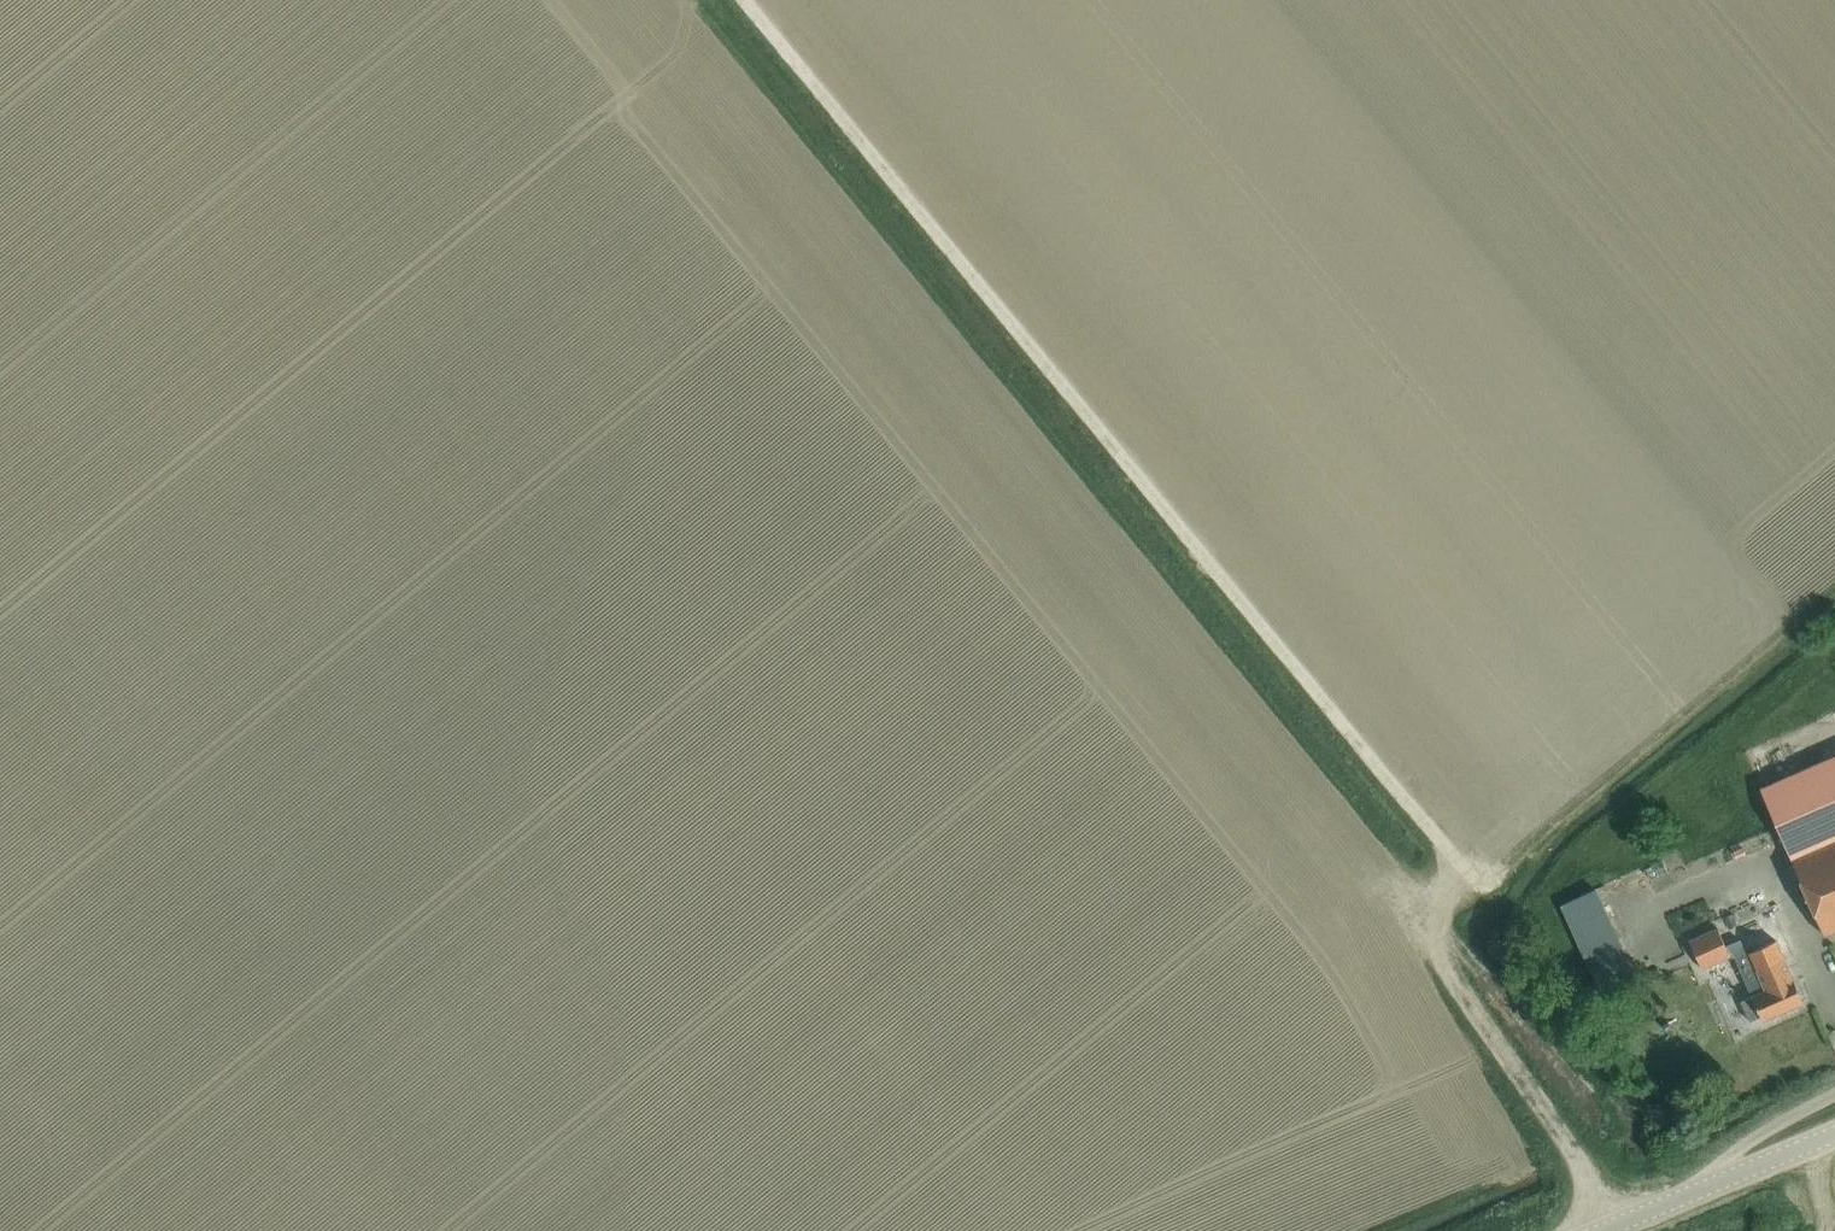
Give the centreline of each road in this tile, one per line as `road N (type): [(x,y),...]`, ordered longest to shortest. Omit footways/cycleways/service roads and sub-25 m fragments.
road 1 (tertiary): [(1624,1230),(1834,1139)]

